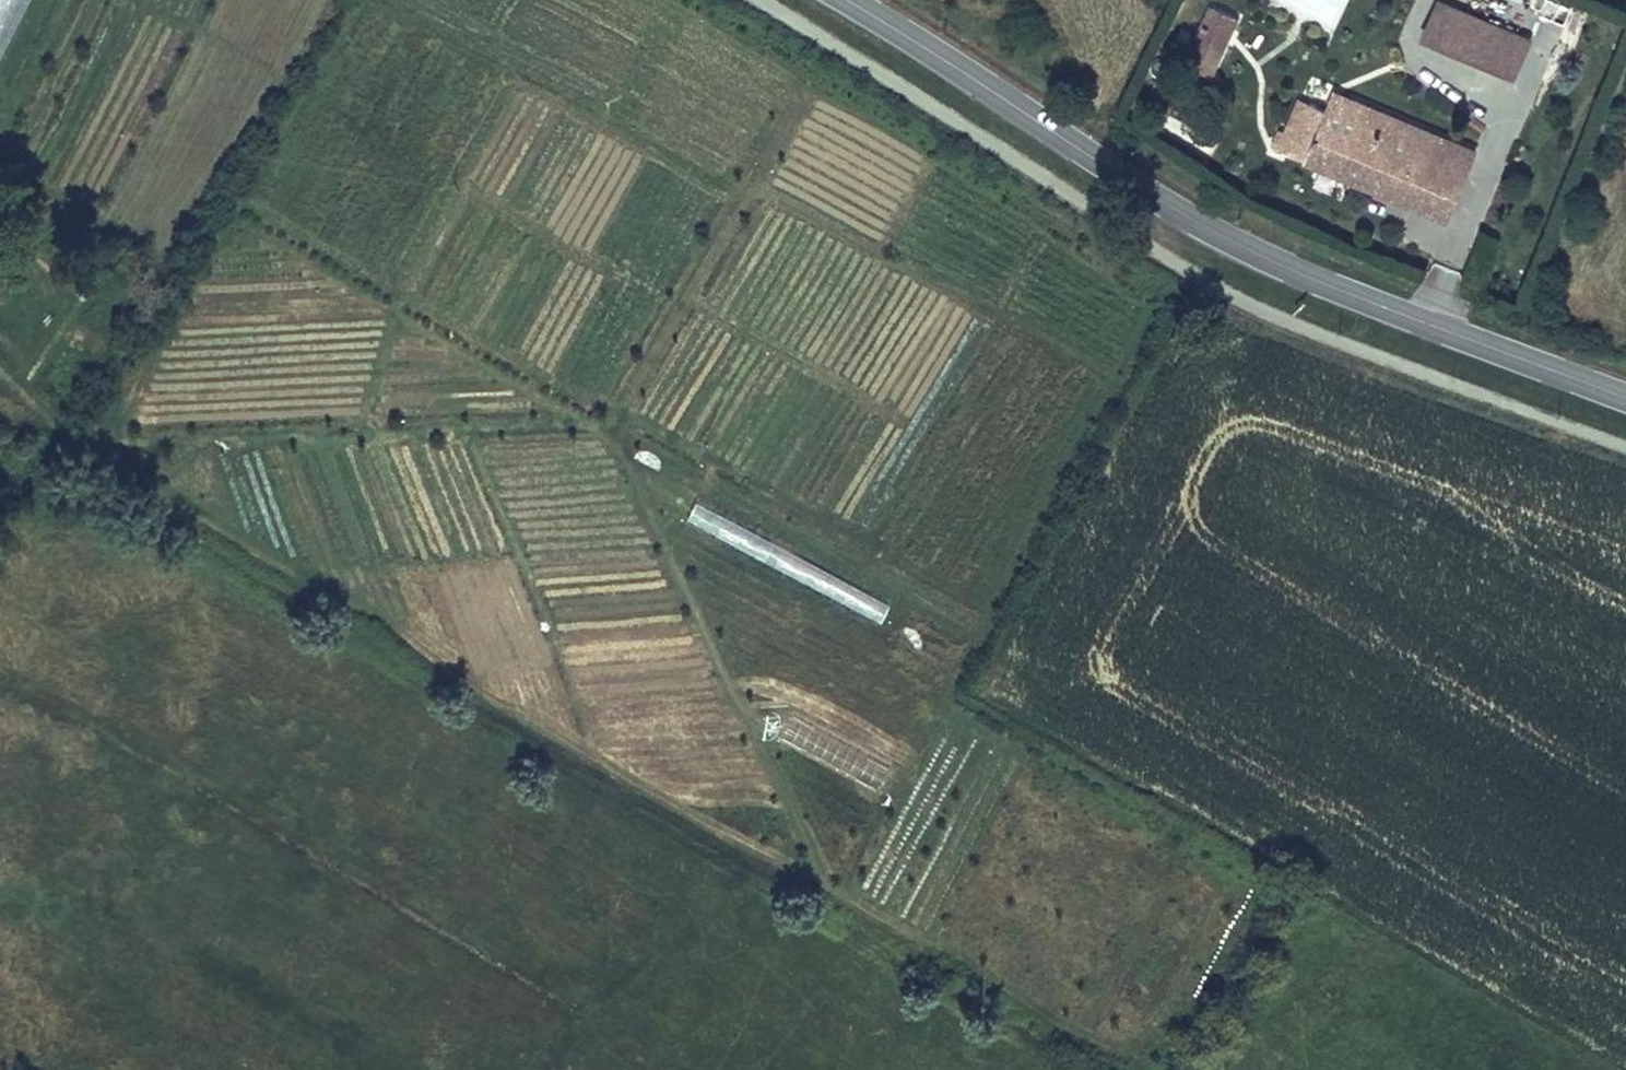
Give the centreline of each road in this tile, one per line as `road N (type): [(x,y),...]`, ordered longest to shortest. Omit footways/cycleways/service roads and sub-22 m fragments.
road 1 (tertiary): [(1625,399),(1259,257),(848,0)]

